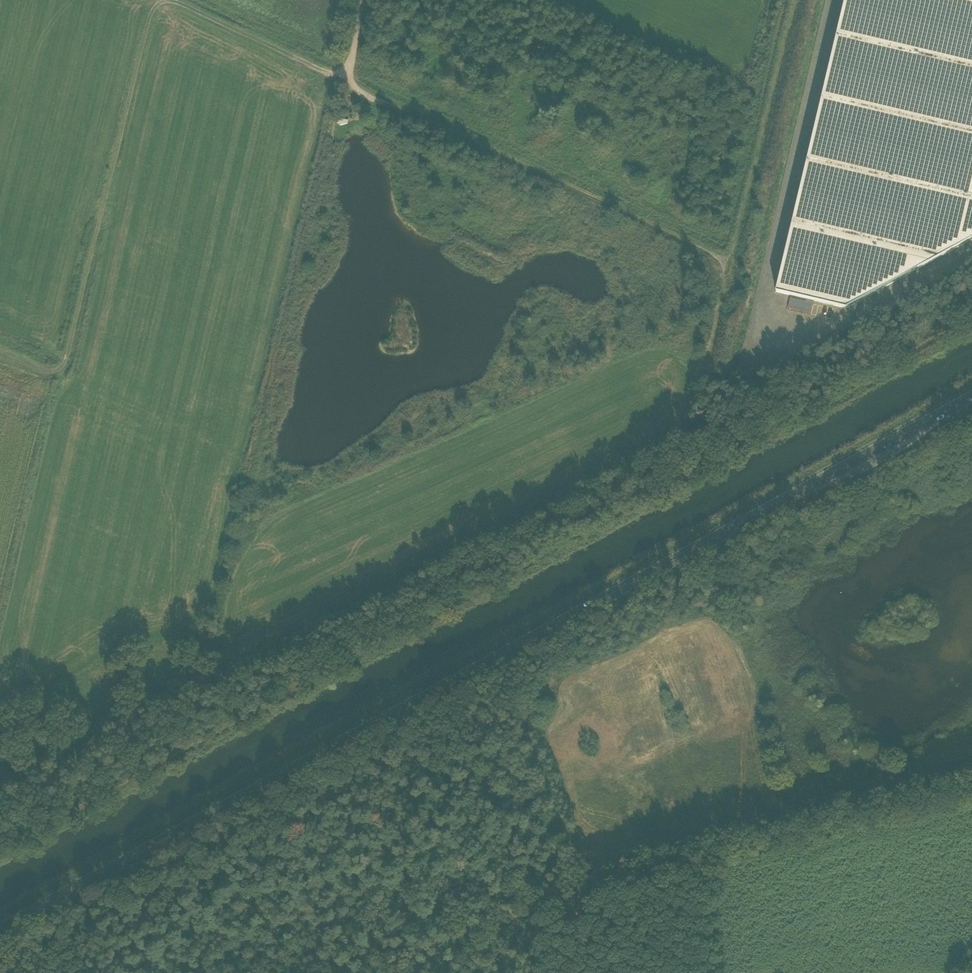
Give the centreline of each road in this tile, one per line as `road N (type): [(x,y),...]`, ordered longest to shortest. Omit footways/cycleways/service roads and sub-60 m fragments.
road 1 (primary): [(0,929),(971,398)]
road 2 (track): [(705,461),(0,850)]
road 3 (track): [(727,263),(364,96),(348,72),(365,0)]
road 4 (track): [(160,0),(60,367)]
road 5 (track): [(971,313),(705,461)]
road 6 (track): [(527,900),(559,902),(578,892),(702,869),(710,972)]
road 7 (track): [(348,72),(322,71),(168,0)]

